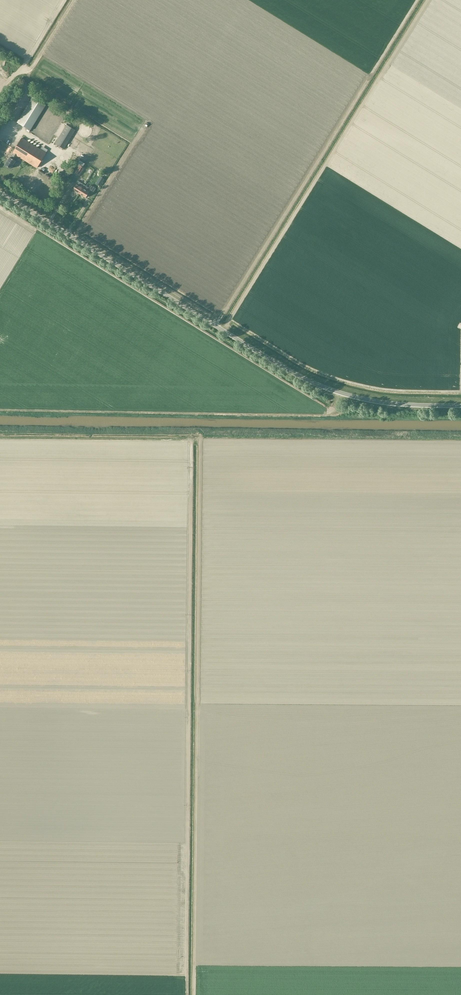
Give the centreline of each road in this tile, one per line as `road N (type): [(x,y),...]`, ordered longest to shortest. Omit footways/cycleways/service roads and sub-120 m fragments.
road 1 (unclassified): [(460,406),(378,402),(310,382),(0,193)]

